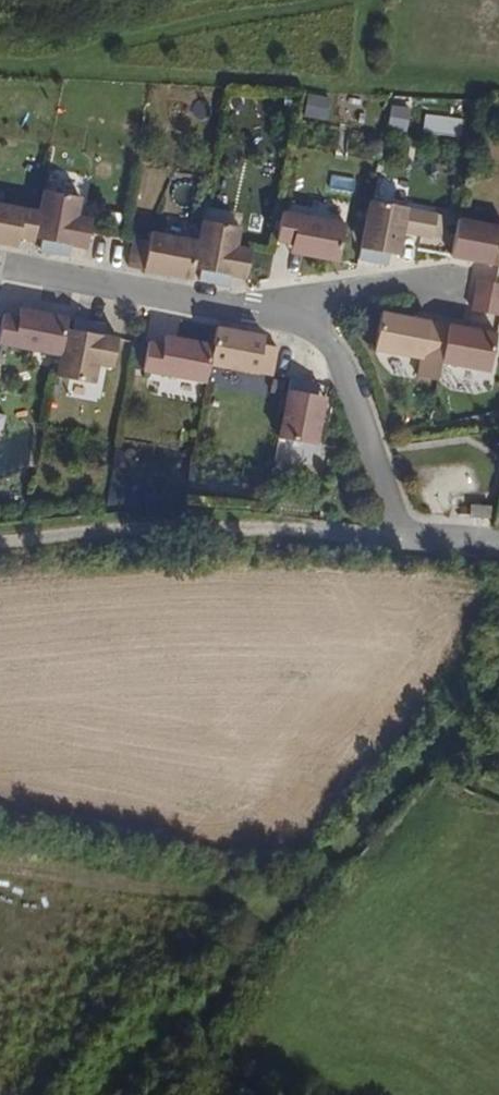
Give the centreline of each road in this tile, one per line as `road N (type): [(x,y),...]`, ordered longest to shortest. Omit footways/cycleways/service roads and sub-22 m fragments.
road 1 (track): [(395,534),(191,527),(0,541)]
road 2 (track): [(333,0),(192,25),(69,60),(0,57)]
road 3 (residential): [(498,540),(395,534),(342,375),(307,321)]
road 4 (track): [(498,672),(279,915)]
road 5 (residential): [(307,321),(274,310),(0,270)]
road 6 (residential): [(307,321),(319,299),(428,290)]

